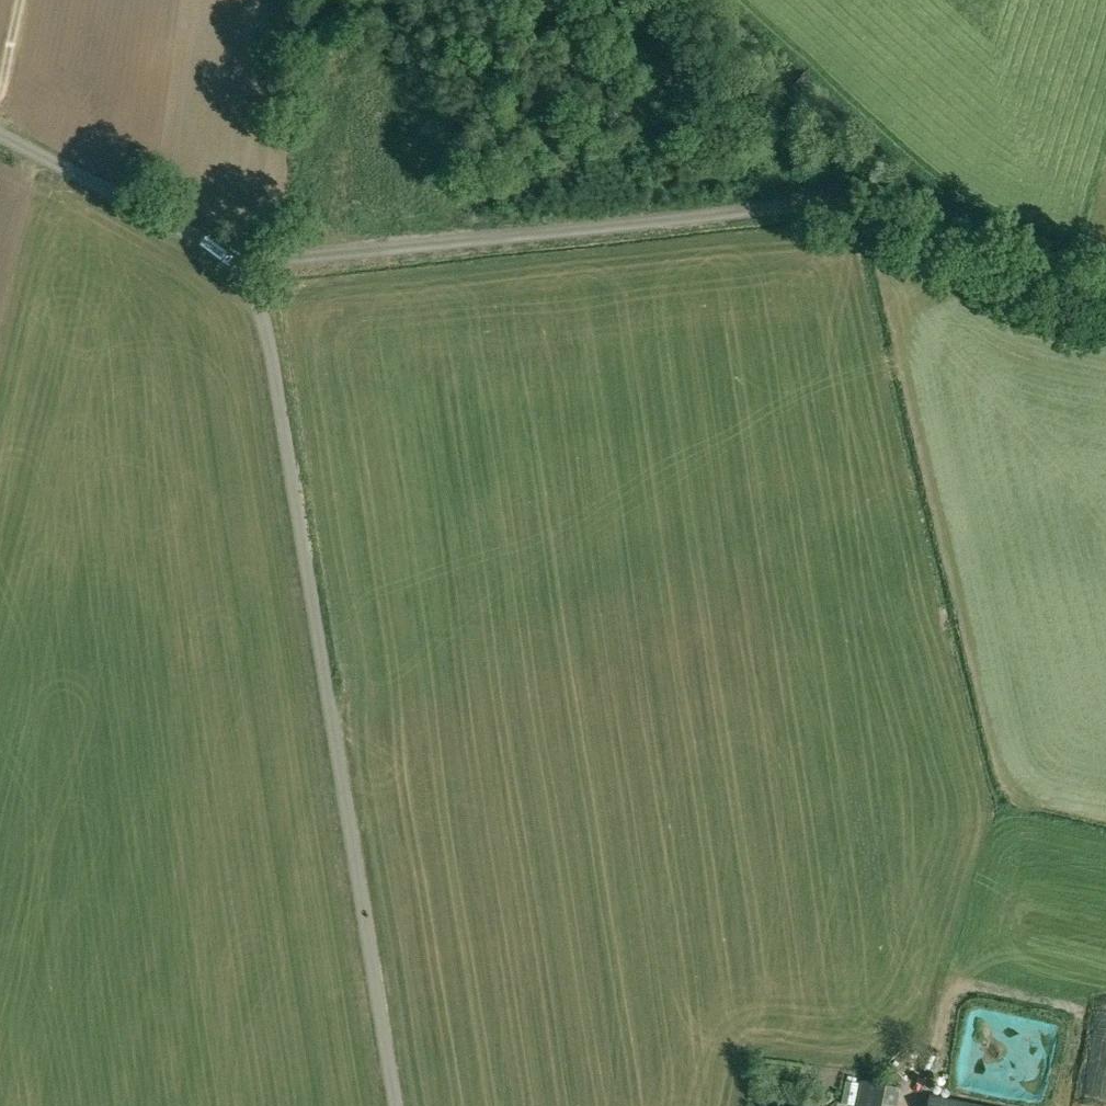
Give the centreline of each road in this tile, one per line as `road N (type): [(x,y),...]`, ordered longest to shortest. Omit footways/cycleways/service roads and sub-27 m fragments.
road 1 (unclassified): [(1105,305),(838,211),(245,271)]
road 2 (unclassified): [(397,1105),(265,312),(245,271)]
road 3 (unclassified): [(245,271),(218,248),(0,135)]

